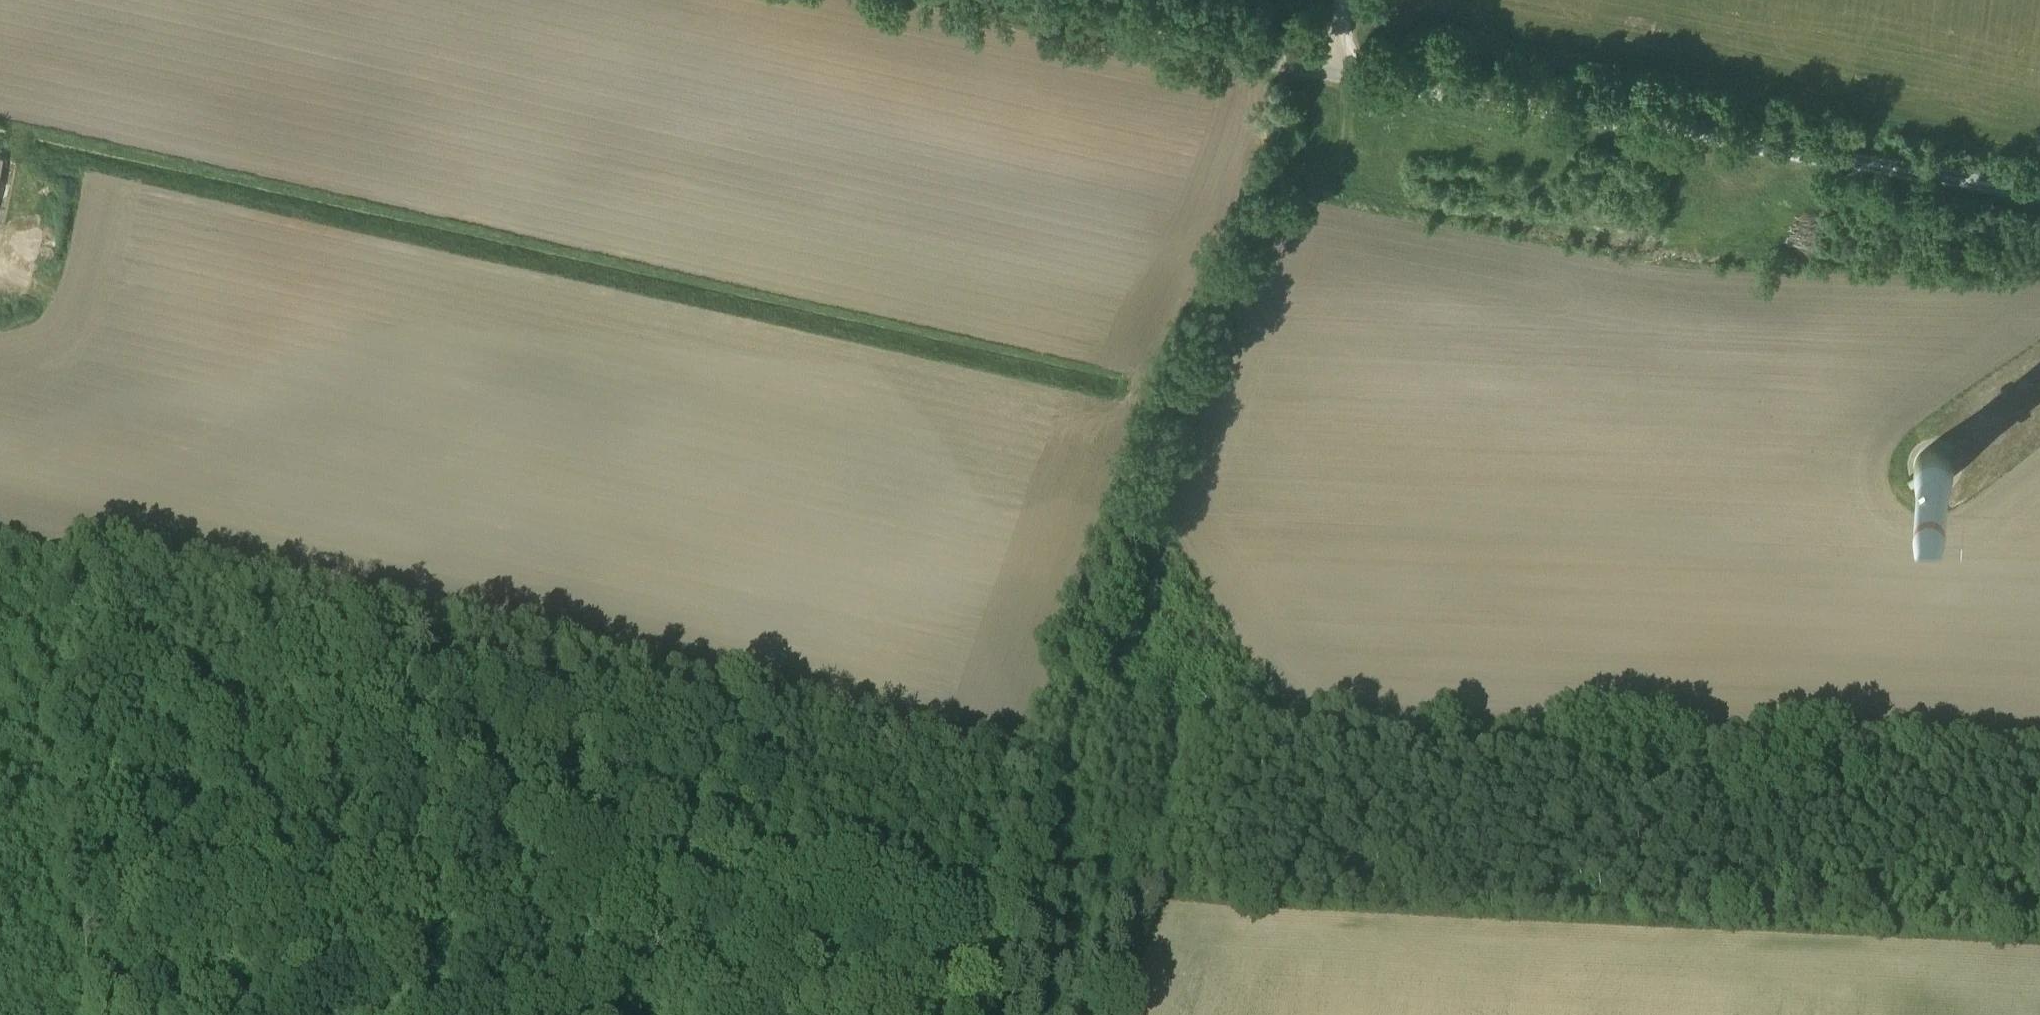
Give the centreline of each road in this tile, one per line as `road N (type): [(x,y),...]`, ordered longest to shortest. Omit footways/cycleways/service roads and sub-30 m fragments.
road 1 (unclassified): [(1337,72),(2039,186)]
road 2 (unclassified): [(999,0),(1337,72)]

